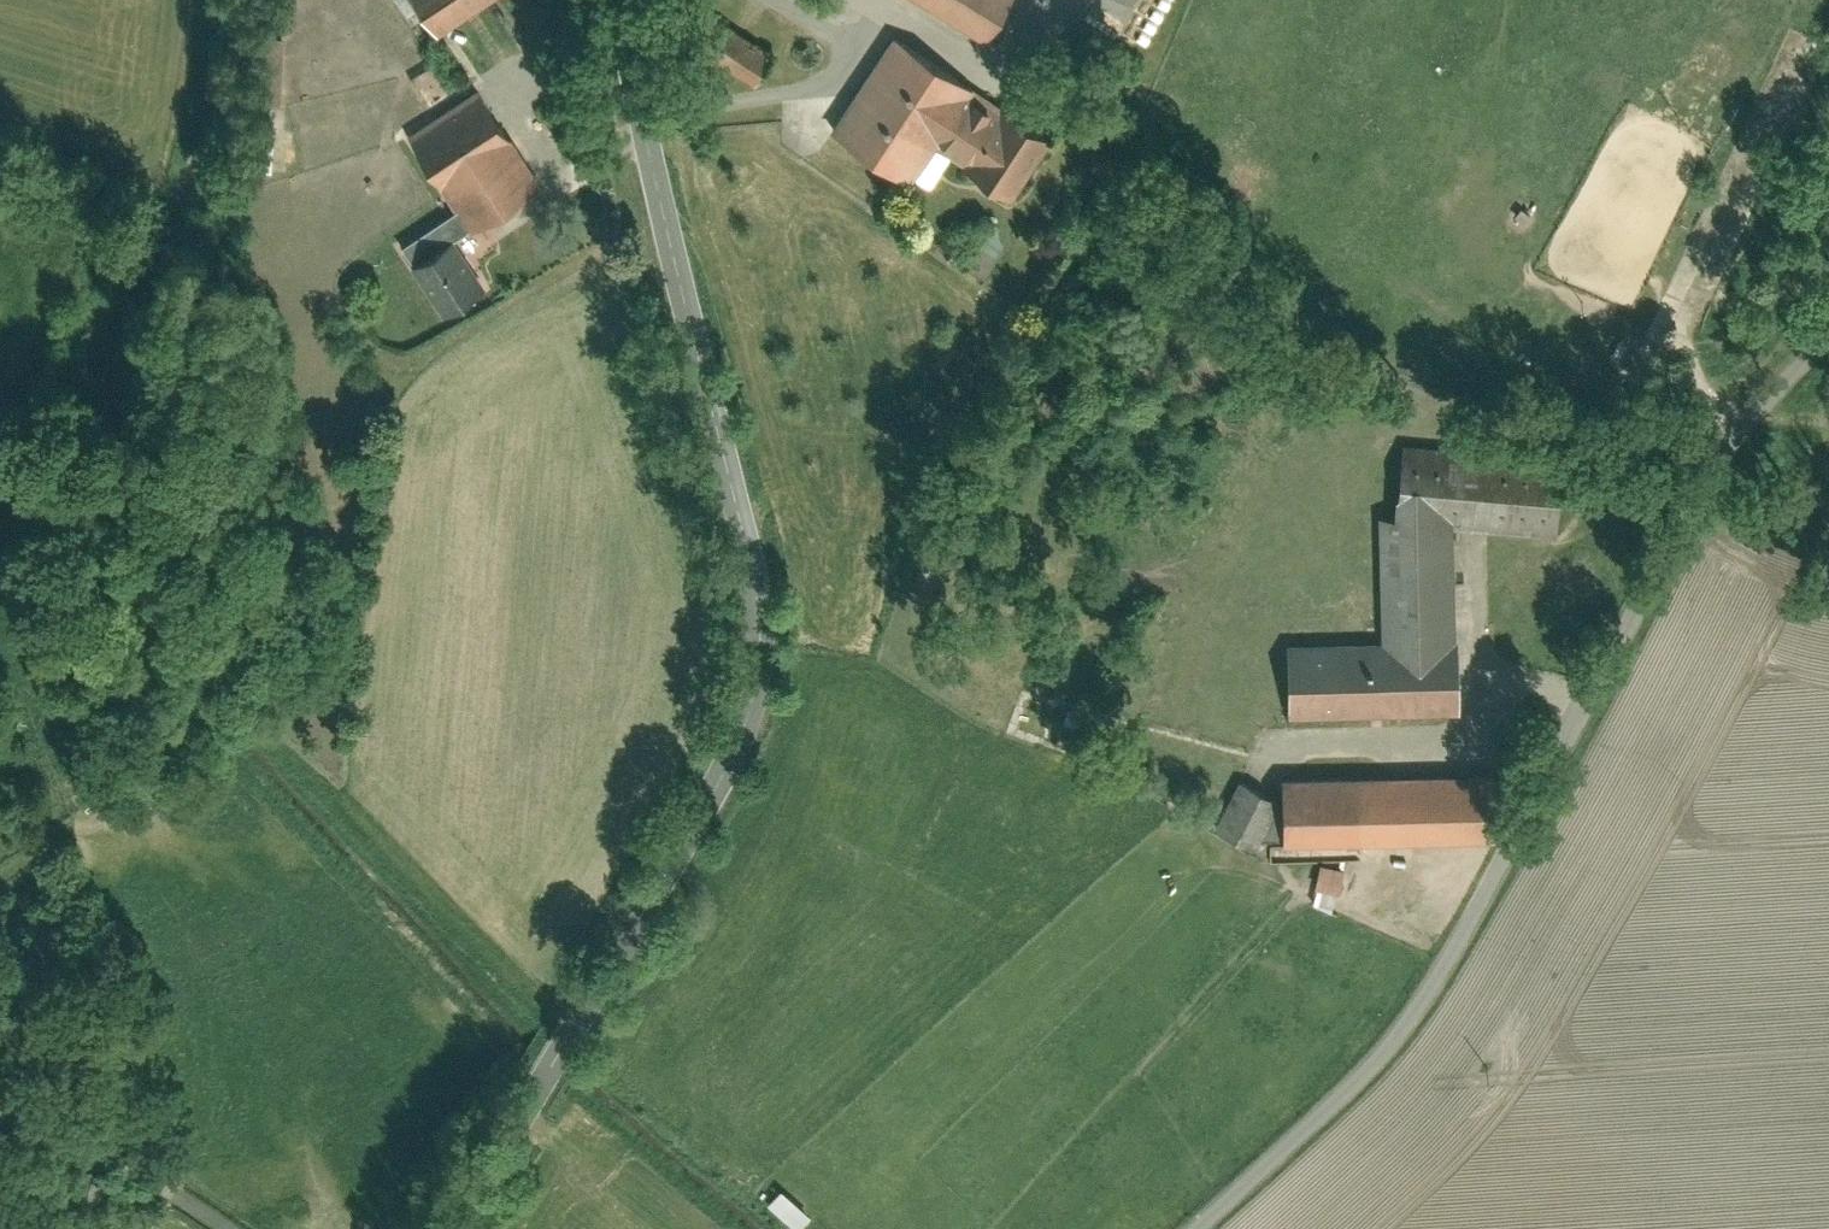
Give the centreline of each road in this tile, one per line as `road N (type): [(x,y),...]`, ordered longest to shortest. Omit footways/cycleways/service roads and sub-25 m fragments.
road 1 (tertiary): [(462,1228),(673,861),(743,717),(759,630),(666,259),(618,0)]
road 2 (unclassified): [(1202,1228),(1389,1048),(1448,968),(1715,461),(1828,339)]

